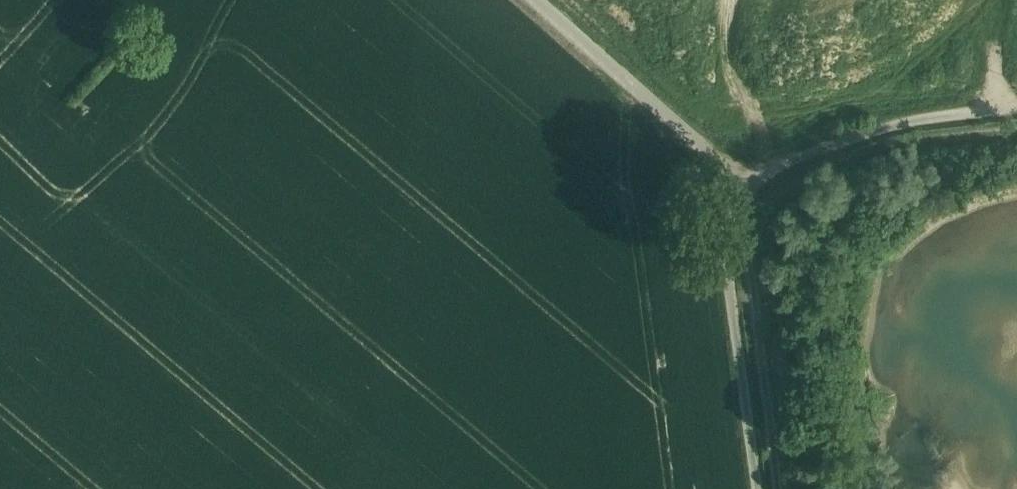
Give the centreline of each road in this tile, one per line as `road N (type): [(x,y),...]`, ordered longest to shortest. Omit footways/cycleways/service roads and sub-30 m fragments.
road 1 (unclassified): [(1016,109),(899,122),(727,182),(719,208),(756,488)]

